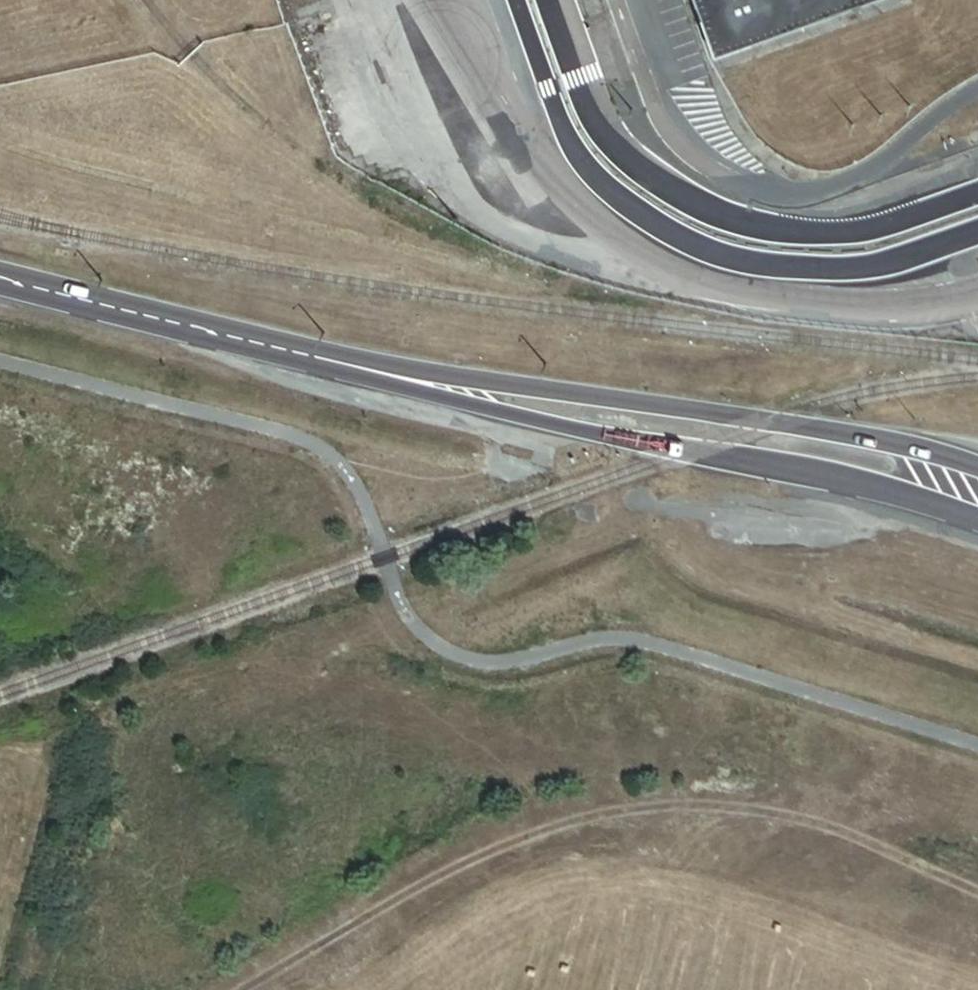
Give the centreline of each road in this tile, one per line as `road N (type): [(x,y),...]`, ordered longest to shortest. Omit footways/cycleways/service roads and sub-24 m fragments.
road 1 (tertiary): [(0,276),(495,398)]
road 2 (tertiary): [(495,398),(686,451),(876,488),(977,522)]
road 3 (tertiary): [(977,469),(944,454),(769,422),(495,398)]

